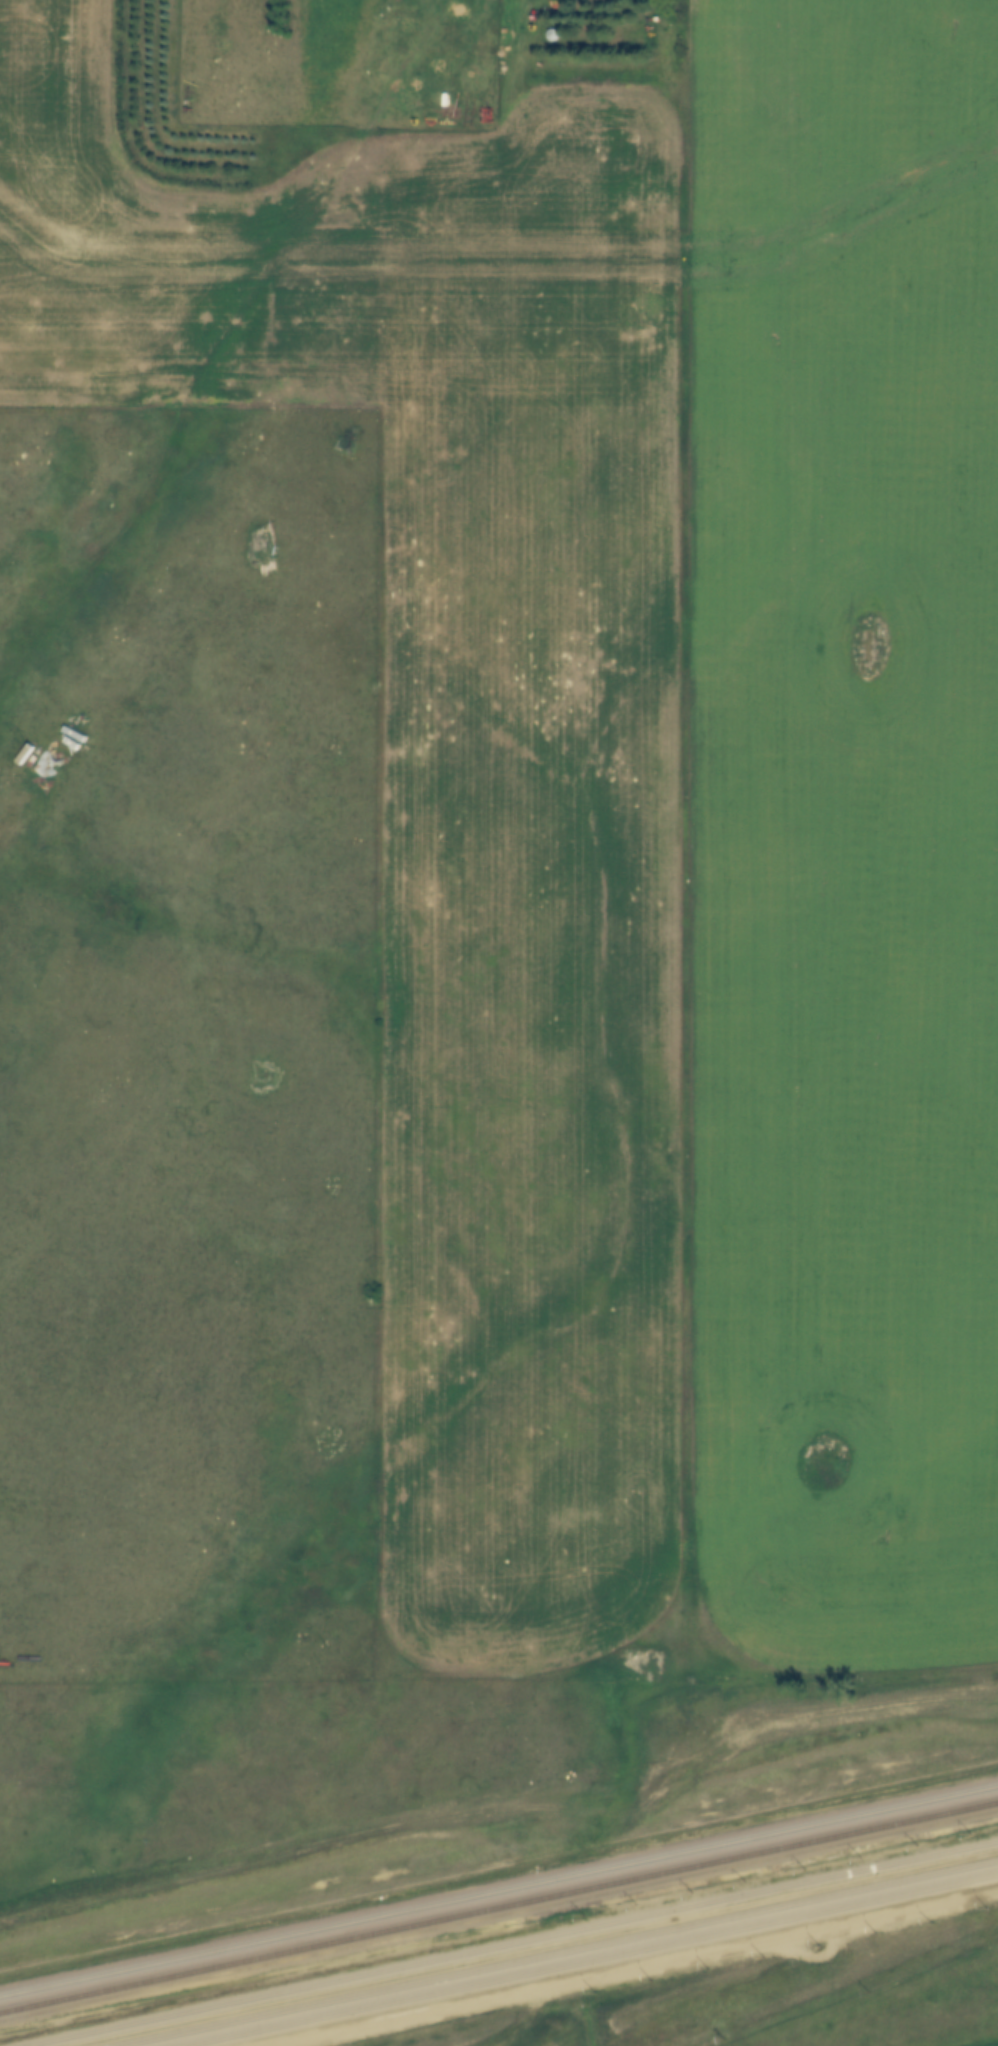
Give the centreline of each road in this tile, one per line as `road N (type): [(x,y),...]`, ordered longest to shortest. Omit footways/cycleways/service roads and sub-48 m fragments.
road 1 (track): [(0,1678),(69,1678),(104,1654),(127,1618),(175,1451),(211,1393),(257,1280),(358,1105),(352,1016),(340,989),(341,837),(354,785),(360,609),(319,505),(284,450),(280,412),(379,127),(417,47),(450,0)]

